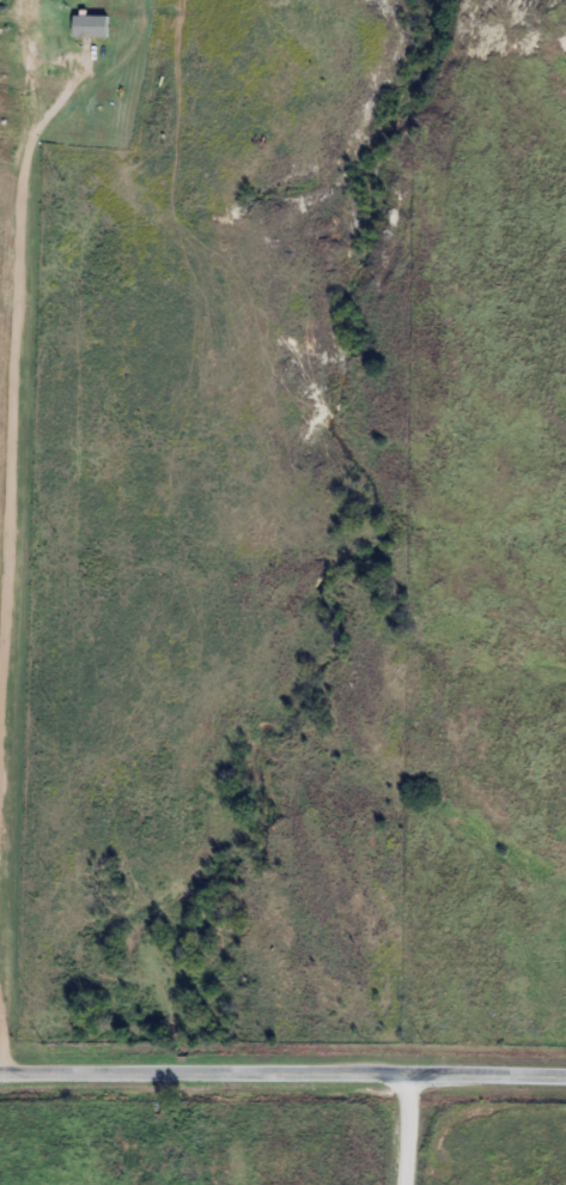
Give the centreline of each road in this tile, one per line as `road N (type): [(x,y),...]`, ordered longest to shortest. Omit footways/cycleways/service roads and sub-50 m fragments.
road 1 (secondary): [(565,1071),(0,1069)]

